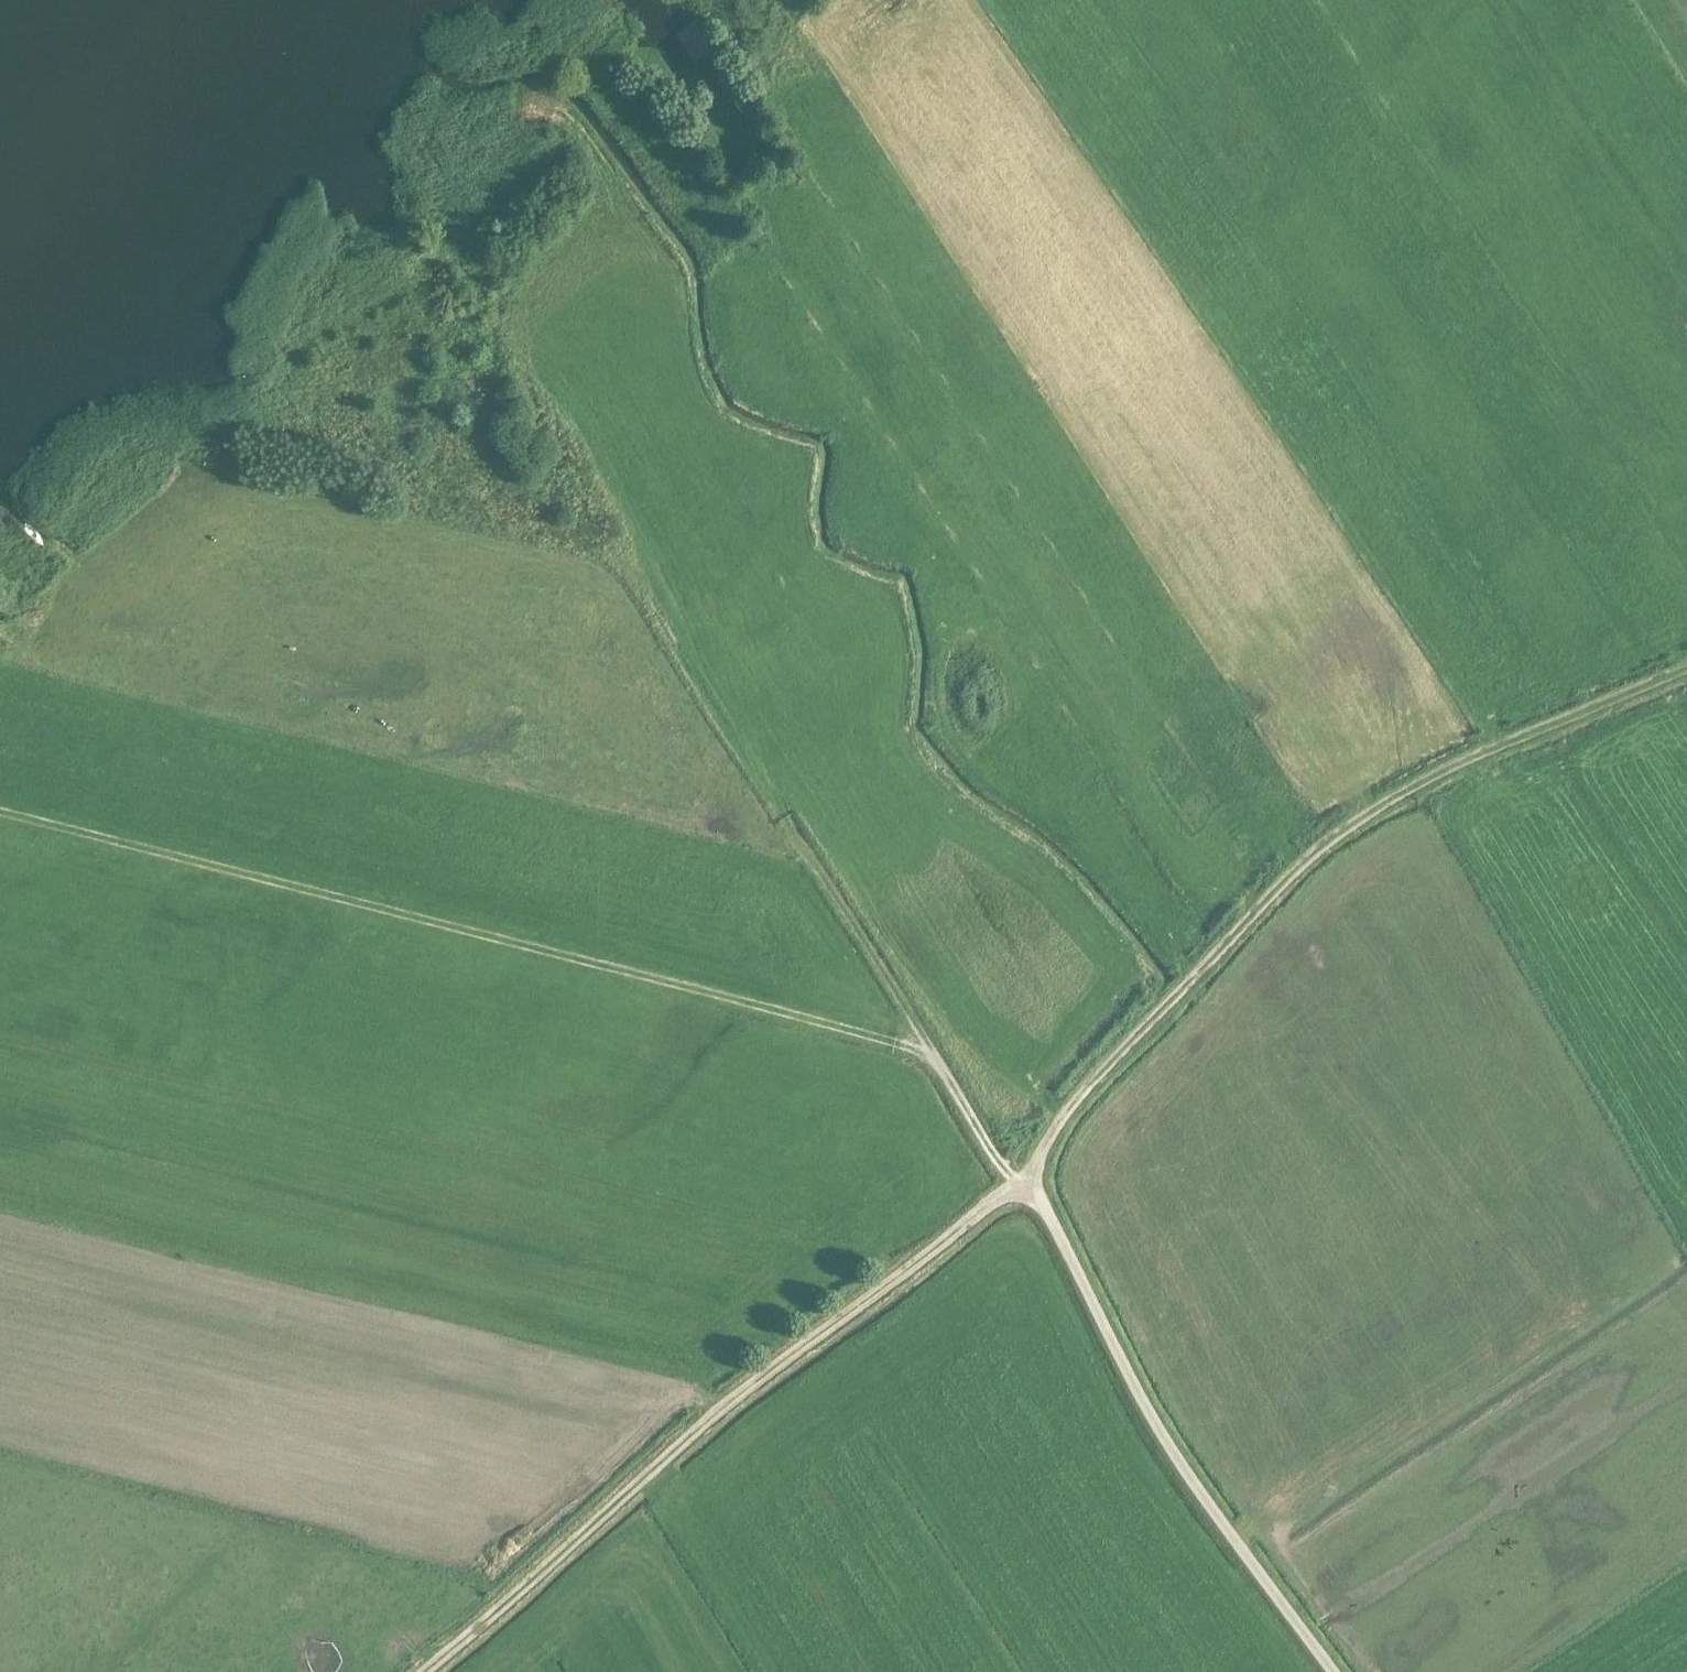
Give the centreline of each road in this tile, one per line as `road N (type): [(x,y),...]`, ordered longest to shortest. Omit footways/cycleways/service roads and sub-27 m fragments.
road 1 (track): [(424,1671),(711,1419),(989,1204),(1027,1186),(987,1144),(648,599),(633,528),(590,446),(531,367),(487,331)]
road 2 (track): [(0,809),(929,1051)]
road 3 (track): [(1027,1186),(1049,1138),(1083,1095),(1319,849),(1463,761),(1686,668)]
road 4 (unclassified): [(1342,1671),(1193,1481),(1027,1186)]

